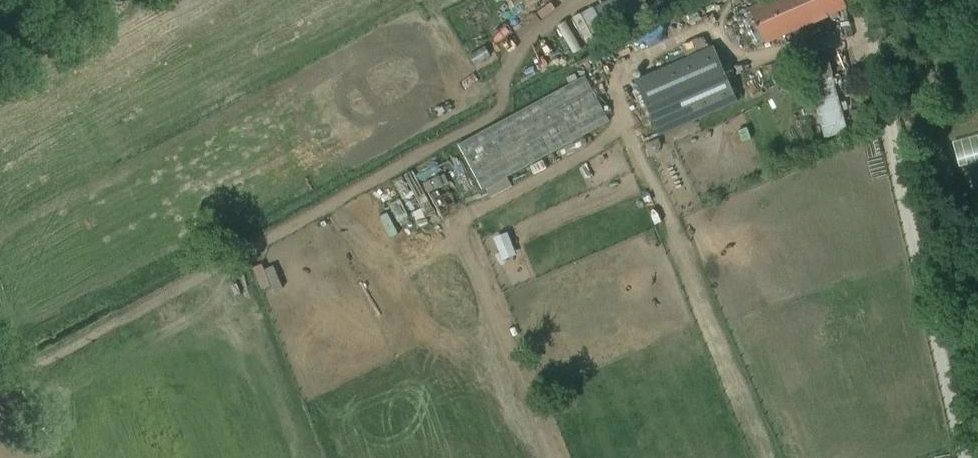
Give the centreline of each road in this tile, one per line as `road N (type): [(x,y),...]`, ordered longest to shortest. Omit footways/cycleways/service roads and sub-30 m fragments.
road 1 (track): [(961,457),(855,0)]

